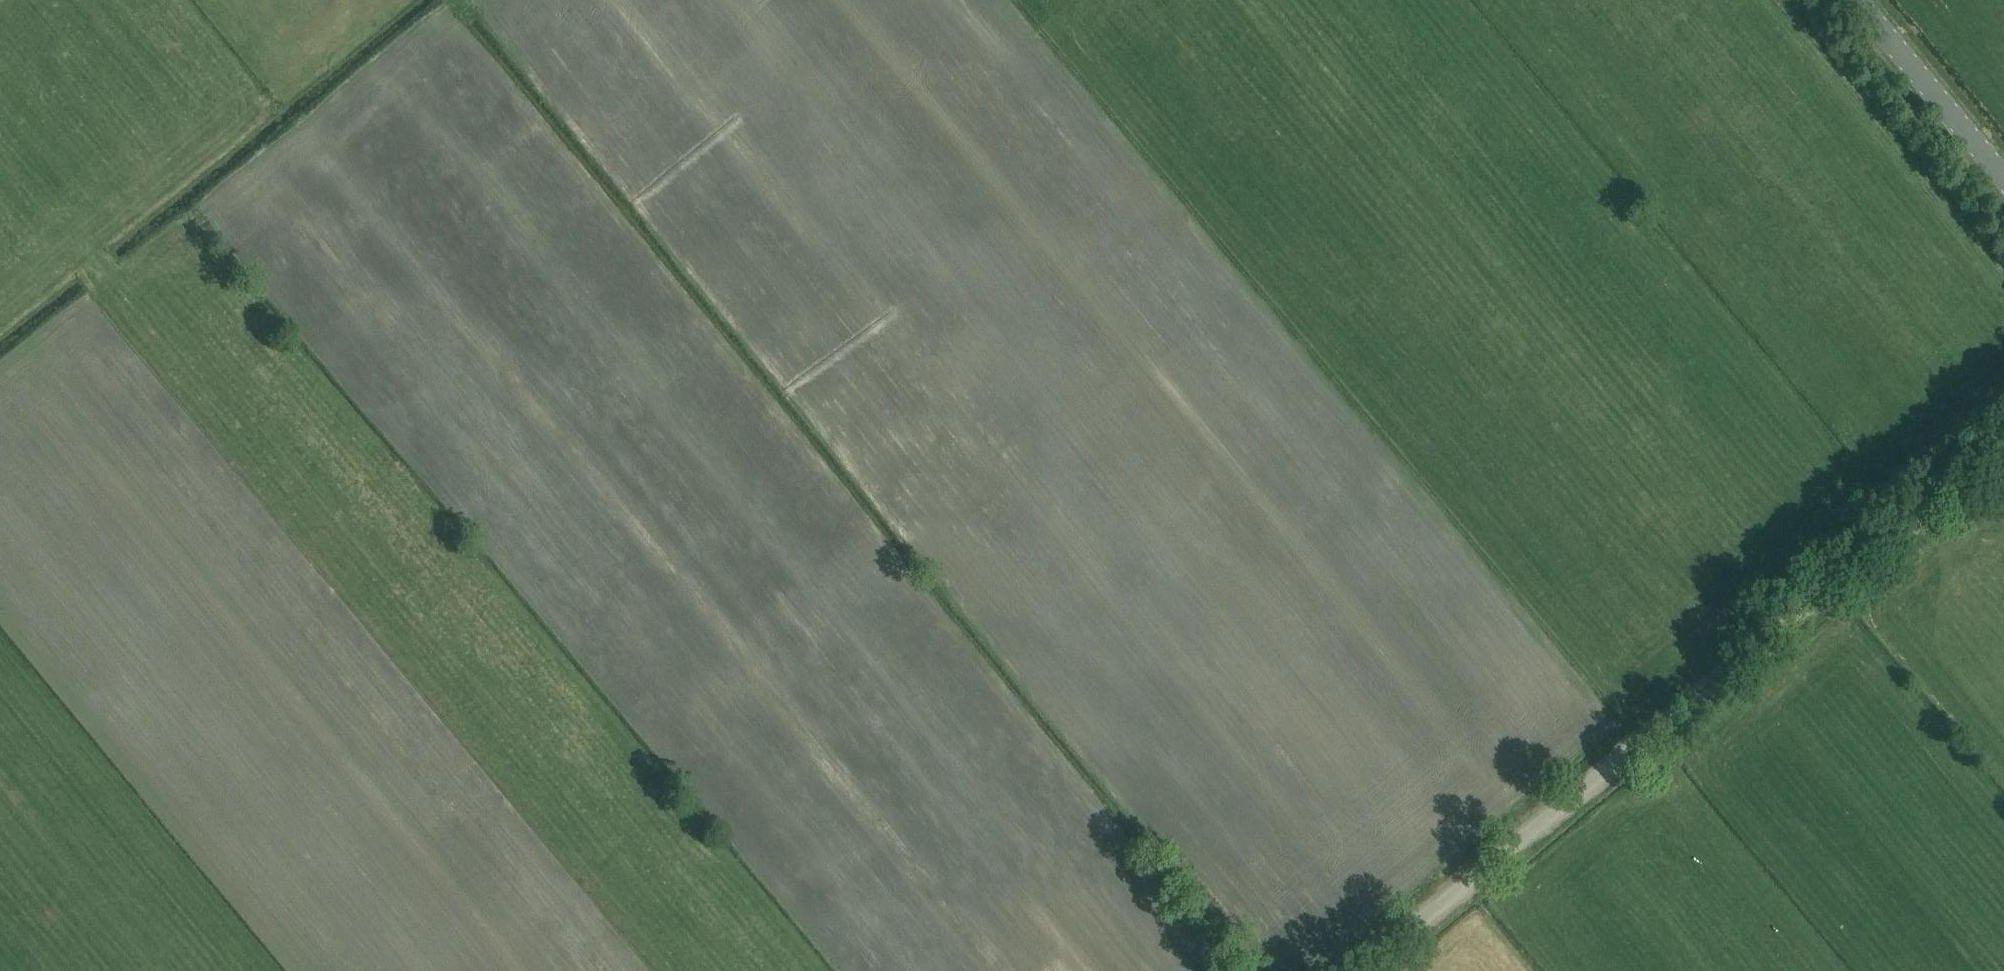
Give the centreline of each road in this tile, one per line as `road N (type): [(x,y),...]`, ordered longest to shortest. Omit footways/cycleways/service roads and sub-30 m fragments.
road 1 (unclassified): [(1356,970),(2003,443)]
road 2 (unclassified): [(2003,178),(1858,0)]

